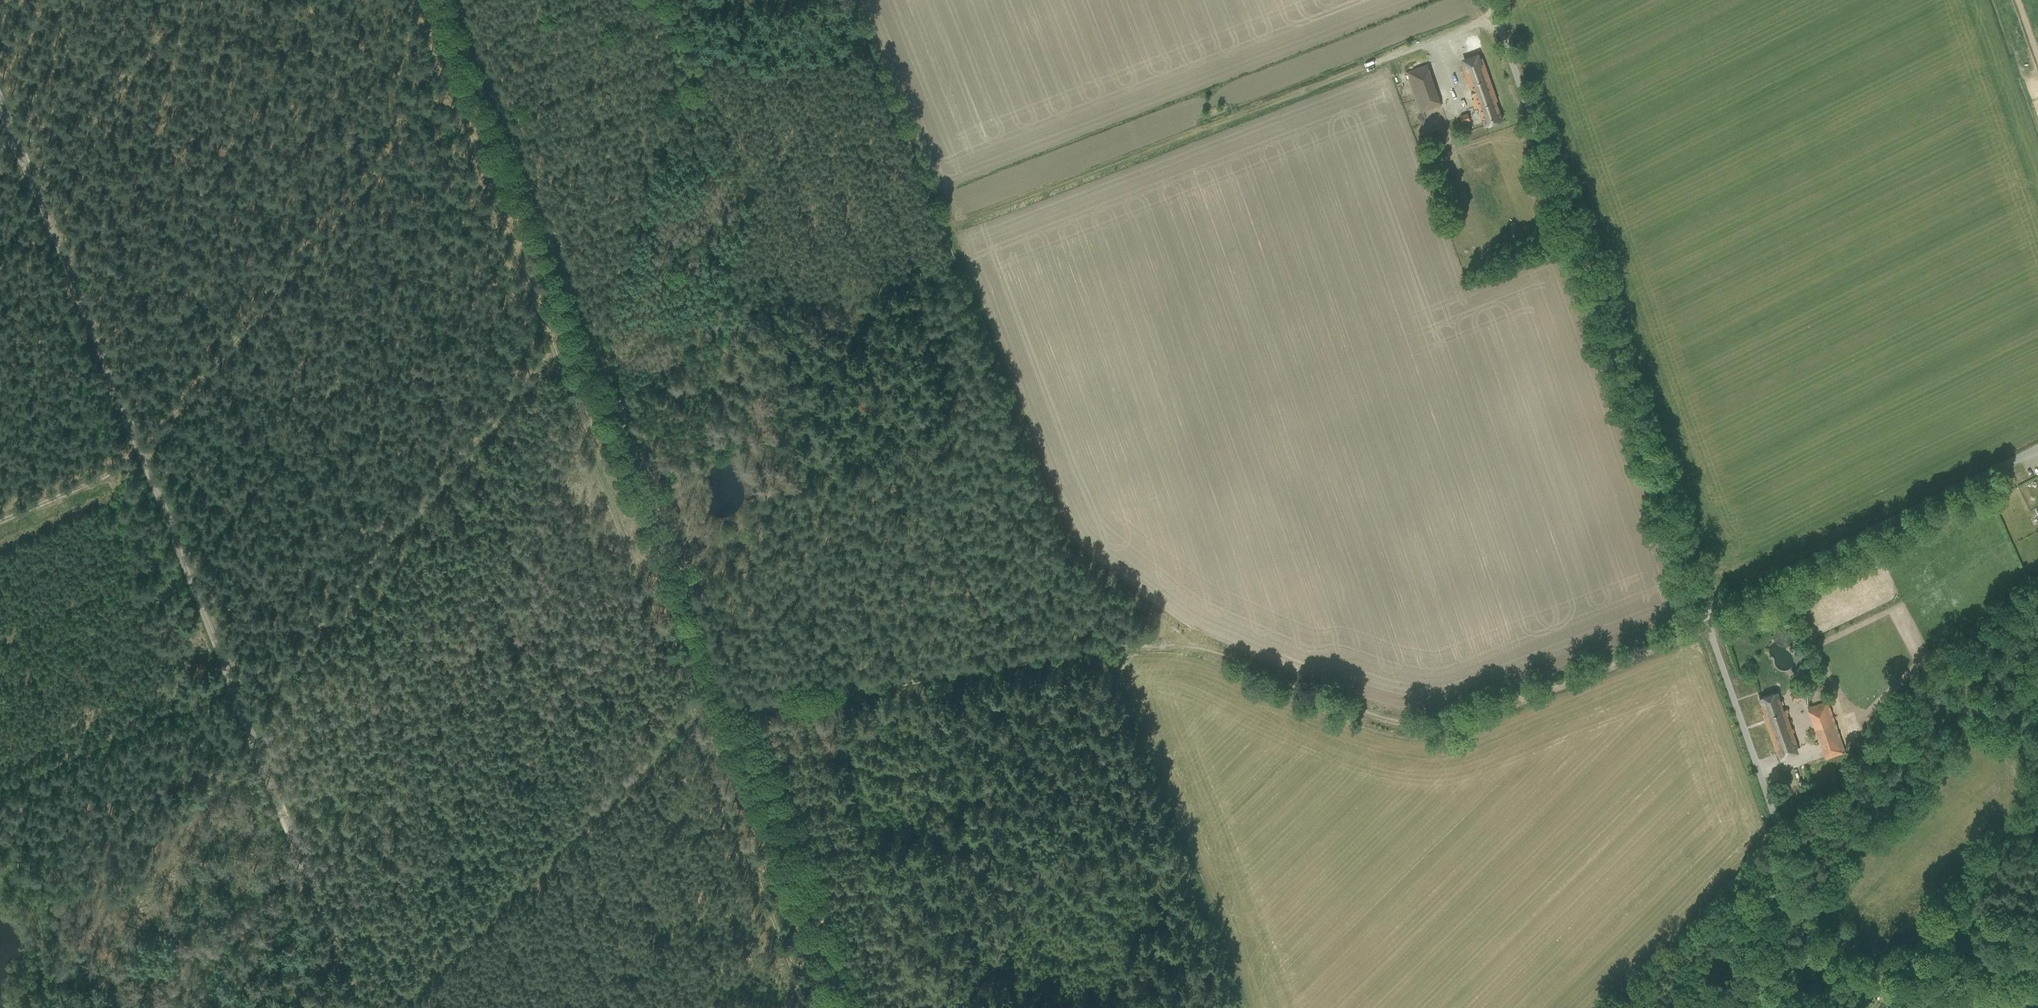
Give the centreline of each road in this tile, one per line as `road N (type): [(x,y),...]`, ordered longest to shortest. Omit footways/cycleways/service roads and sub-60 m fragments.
road 1 (track): [(1707,629),(1497,712),(1438,723),(1376,716),(1176,640),(717,710)]
road 2 (track): [(437,0),(717,710)]
road 3 (track): [(840,0),(1051,528),(1176,640)]
road 4 (unclassified): [(1702,612),(1485,0)]
road 5 (track): [(356,1007),(136,450)]
road 6 (track): [(1492,21),(934,236)]
road 7 (track): [(384,1007),(685,713),(717,710)]
road 8 (unclassified): [(1901,1007),(1807,904),(1702,612)]
road 9 (unclassified): [(1702,612),(2037,448)]
road 10 (track): [(717,710),(834,1007)]
road 11 (track): [(685,713),(802,1007)]

